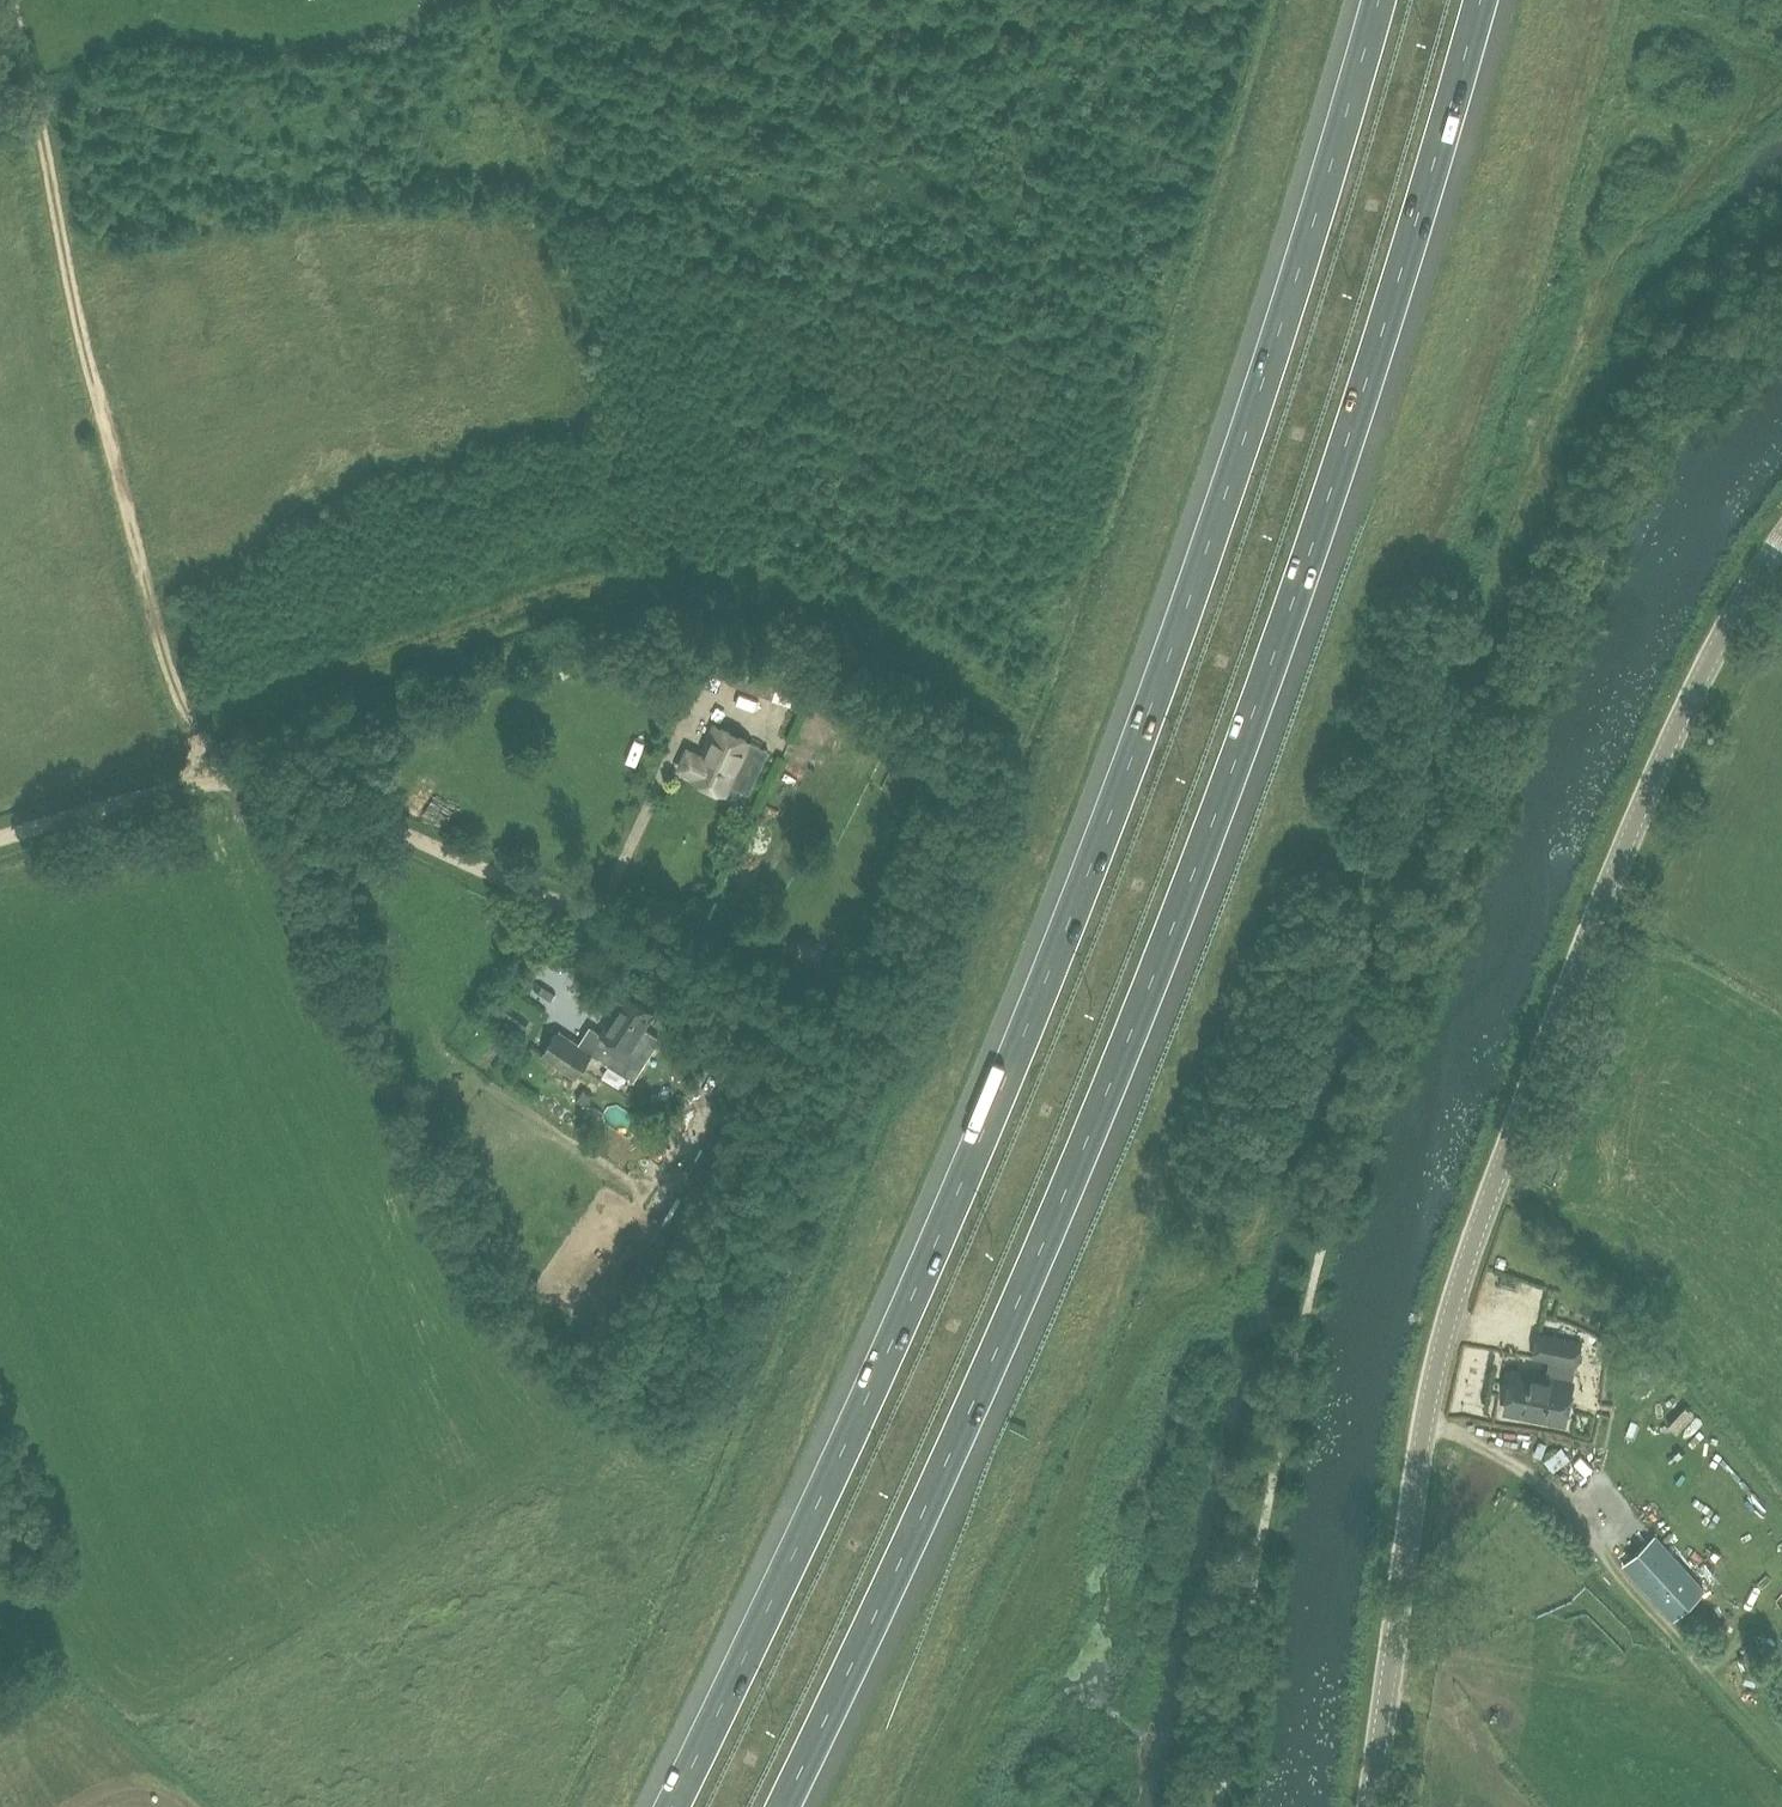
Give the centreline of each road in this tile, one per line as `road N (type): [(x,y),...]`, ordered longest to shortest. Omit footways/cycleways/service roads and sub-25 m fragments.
road 1 (motorway): [(1375,0),(1221,498),(1045,975),(935,1241),(669,1806)]
road 2 (motorway): [(785,1806),(1028,1284),(1236,774),(1371,380),(1483,0)]
road 3 (tertiary): [(1370,1806),(1426,1422),(1460,1280),(1642,805),(1741,601),(1781,539)]
road 4 (track): [(0,837),(186,786),(280,788),(359,814),(594,921),(843,1056),(859,1082),(858,1114),(726,1414)]

